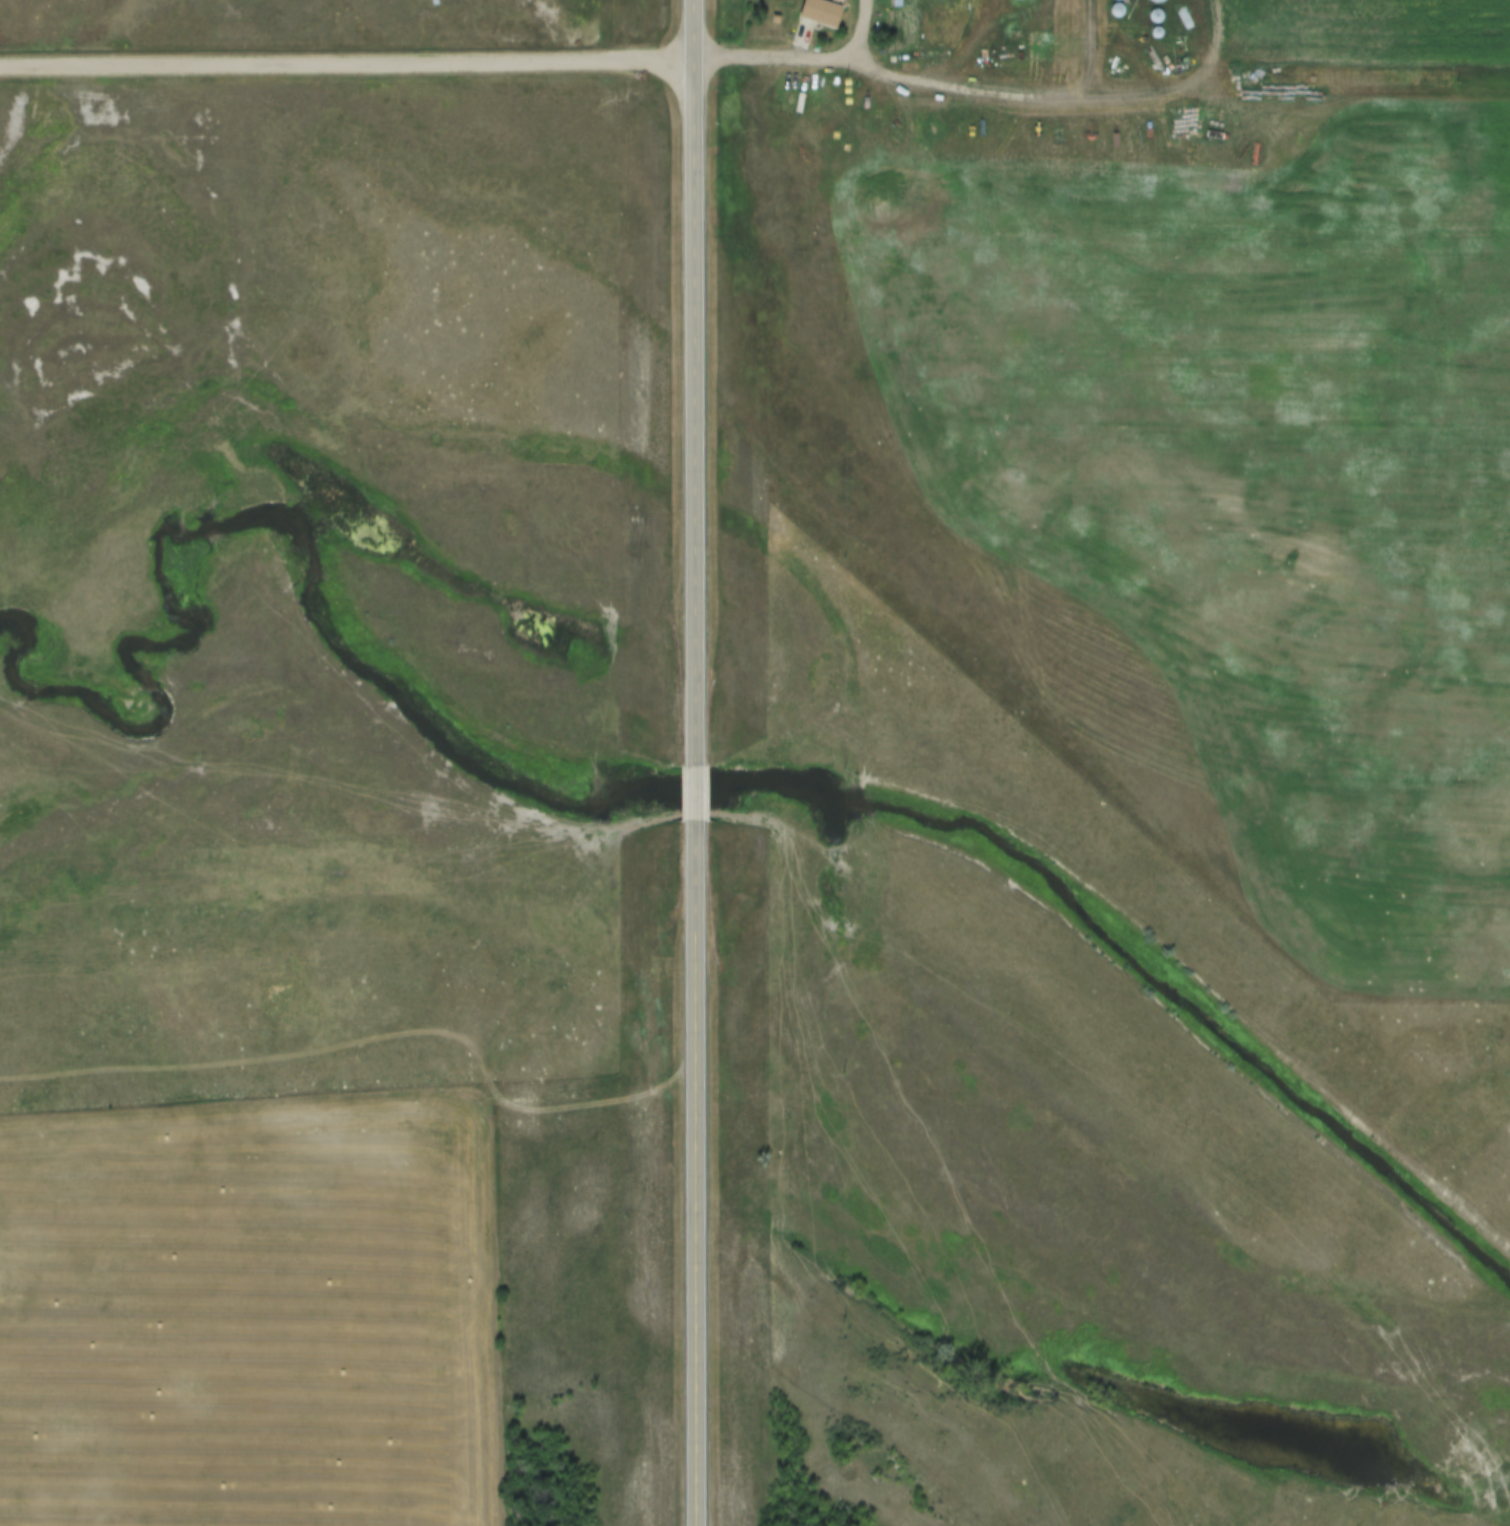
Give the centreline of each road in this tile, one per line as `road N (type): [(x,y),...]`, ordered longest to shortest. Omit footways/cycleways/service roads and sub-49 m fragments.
road 1 (secondary): [(688,764),(698,0)]
road 2 (secondary): [(694,1525),(688,818)]

